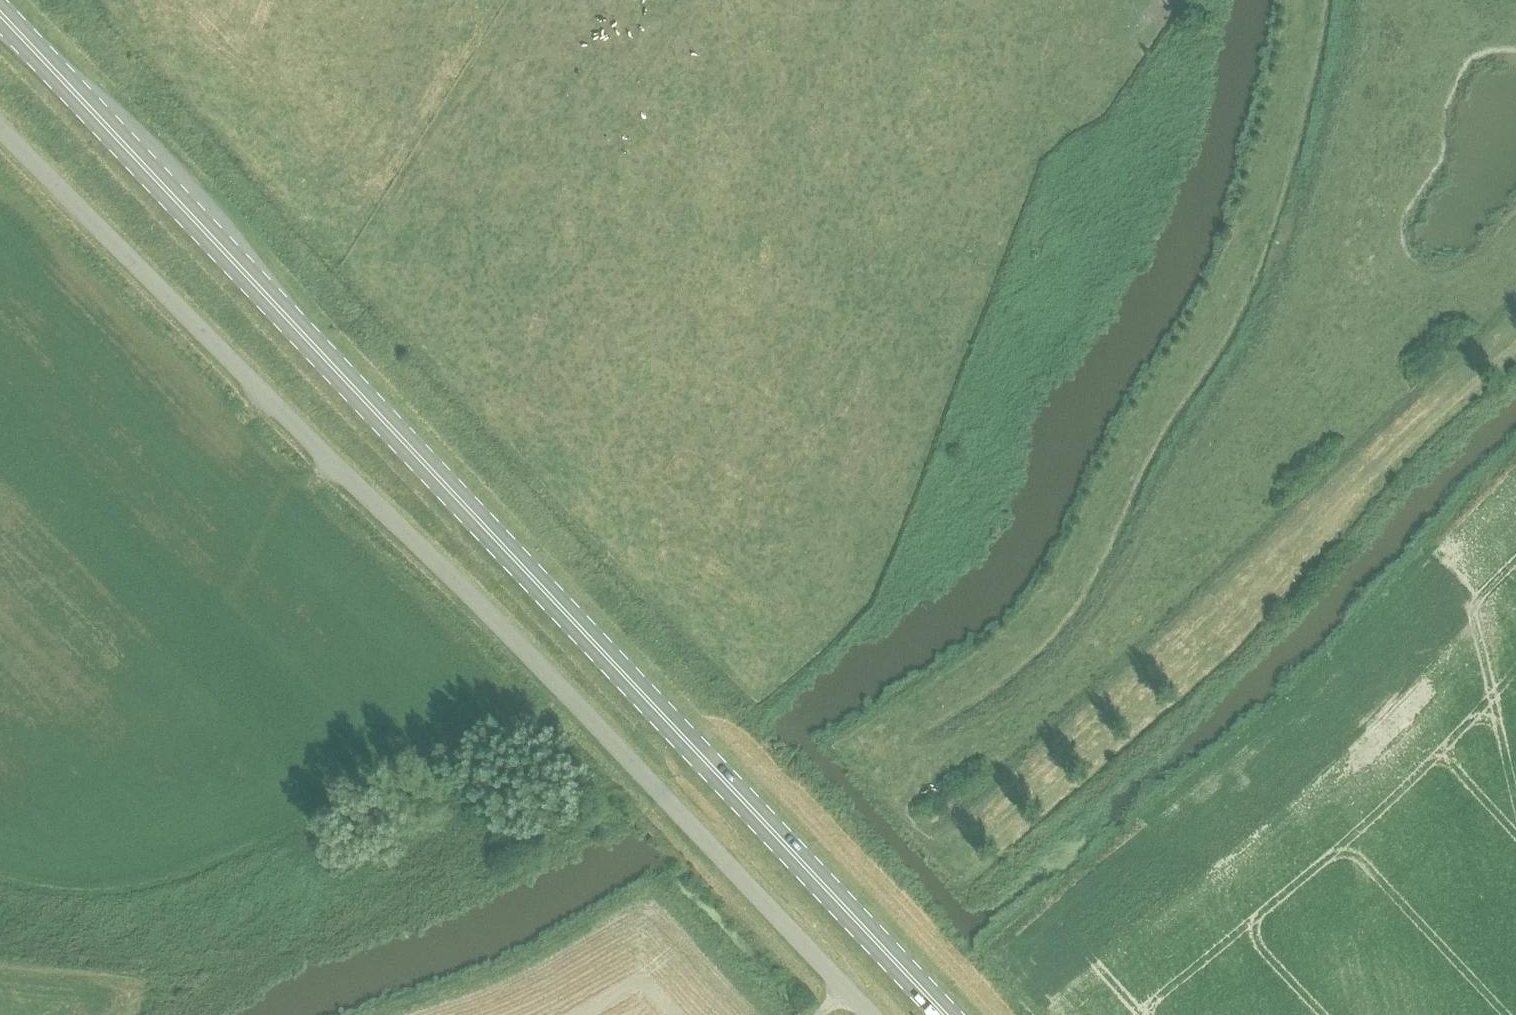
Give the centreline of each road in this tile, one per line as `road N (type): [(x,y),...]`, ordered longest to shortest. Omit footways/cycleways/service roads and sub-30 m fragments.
road 1 (primary): [(946,1014),(0,13)]
road 2 (unclassified): [(869,1014),(555,681),(0,127)]

